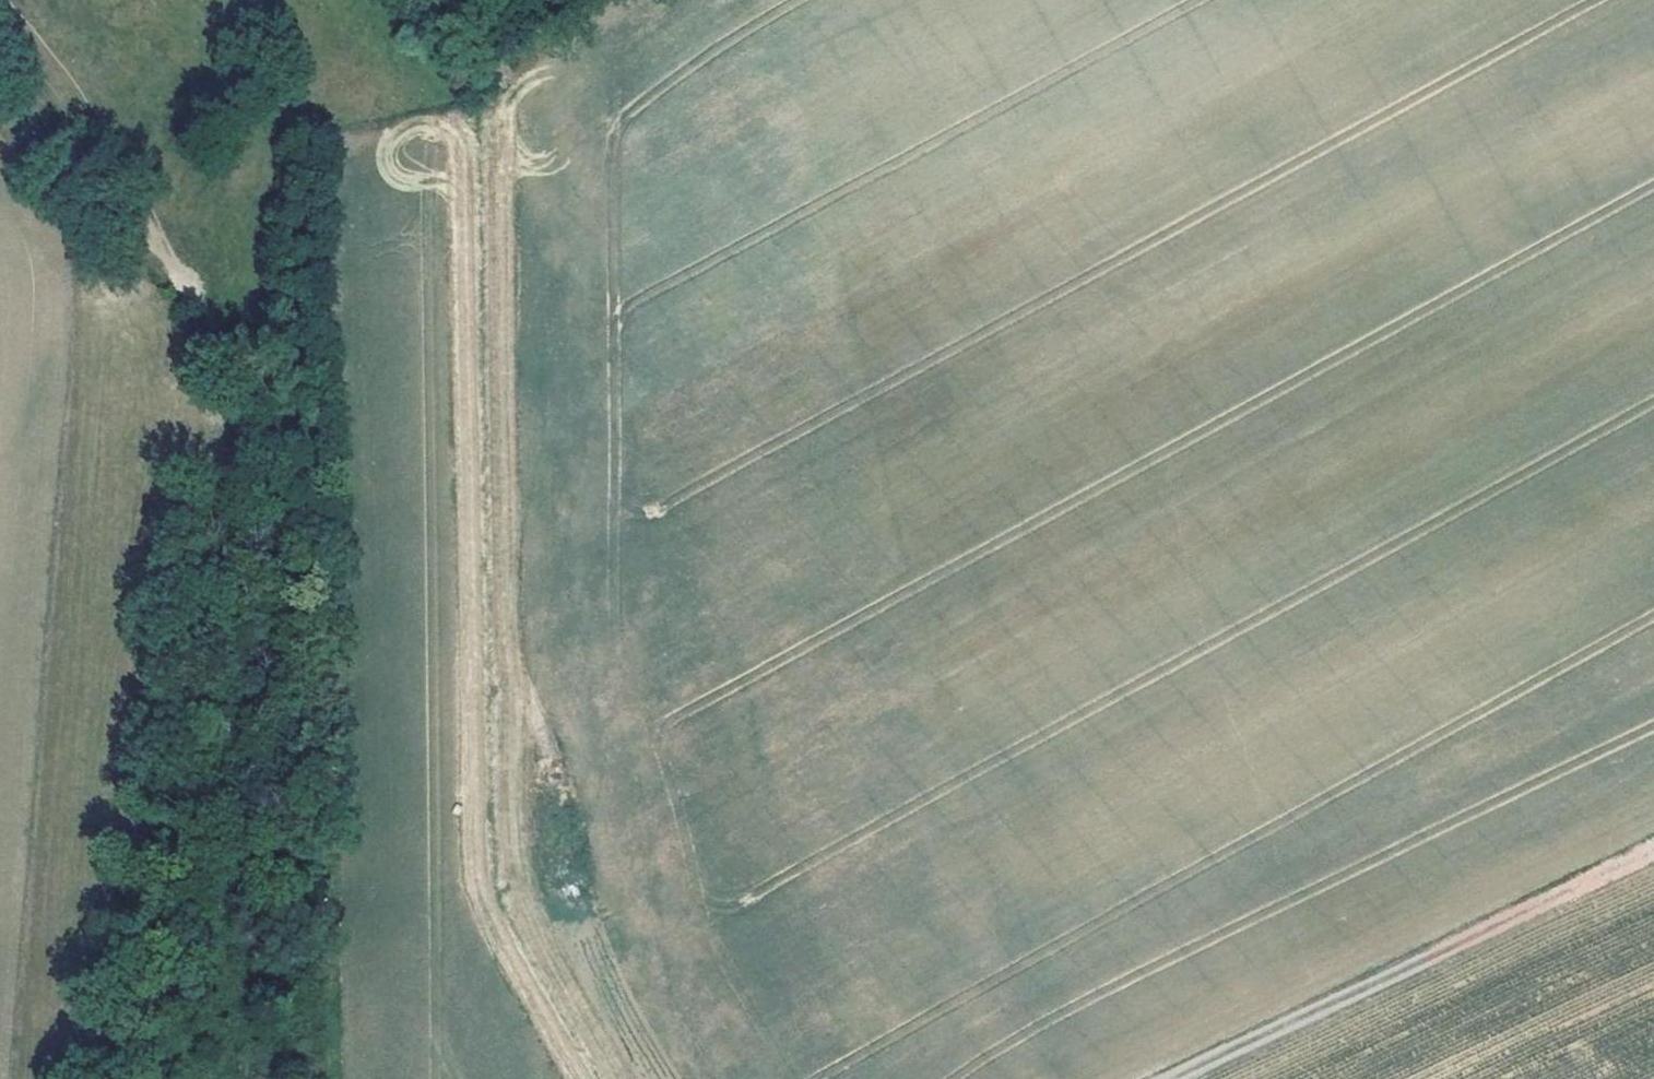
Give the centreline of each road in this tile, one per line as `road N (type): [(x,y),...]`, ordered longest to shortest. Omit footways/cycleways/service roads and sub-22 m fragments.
road 1 (track): [(1653,854),(1168,1078)]

